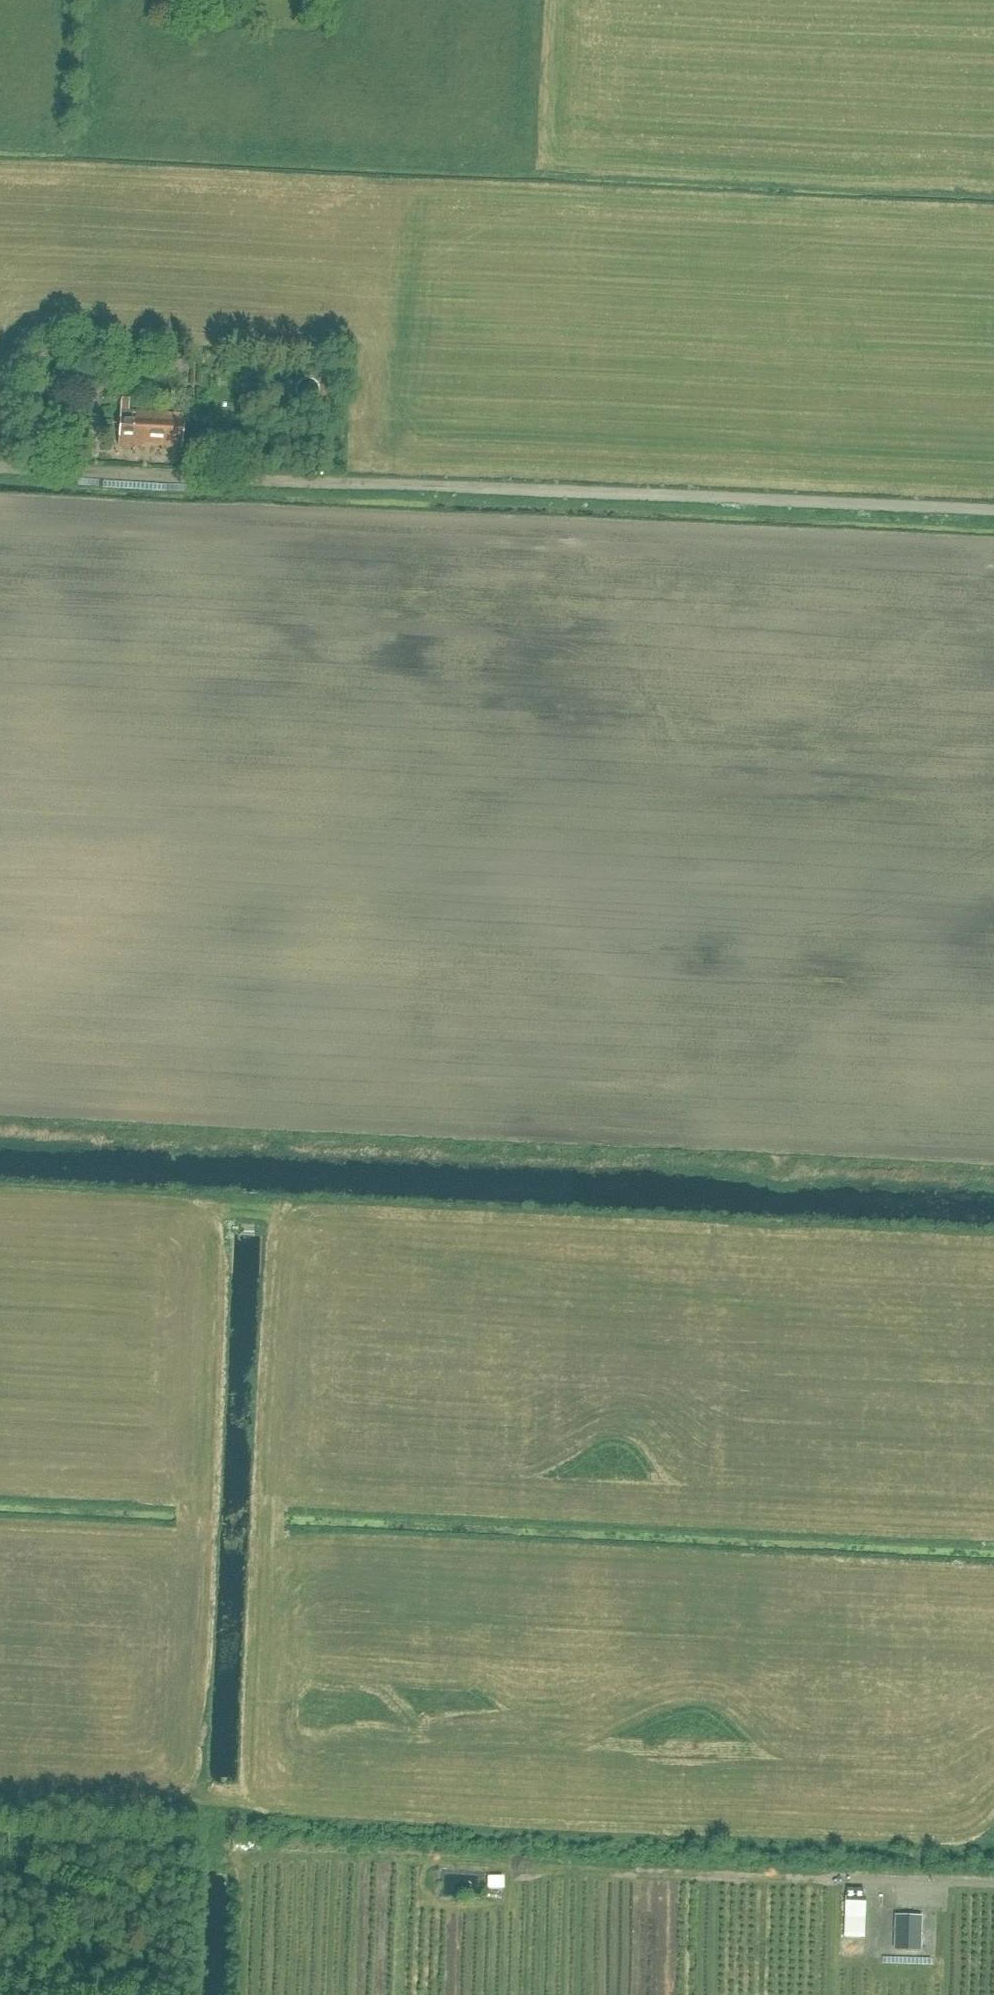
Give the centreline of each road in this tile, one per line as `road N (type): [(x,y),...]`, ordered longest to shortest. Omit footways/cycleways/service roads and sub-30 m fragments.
road 1 (track): [(0,466),(993,511)]
road 2 (track): [(993,1882),(0,1844)]

